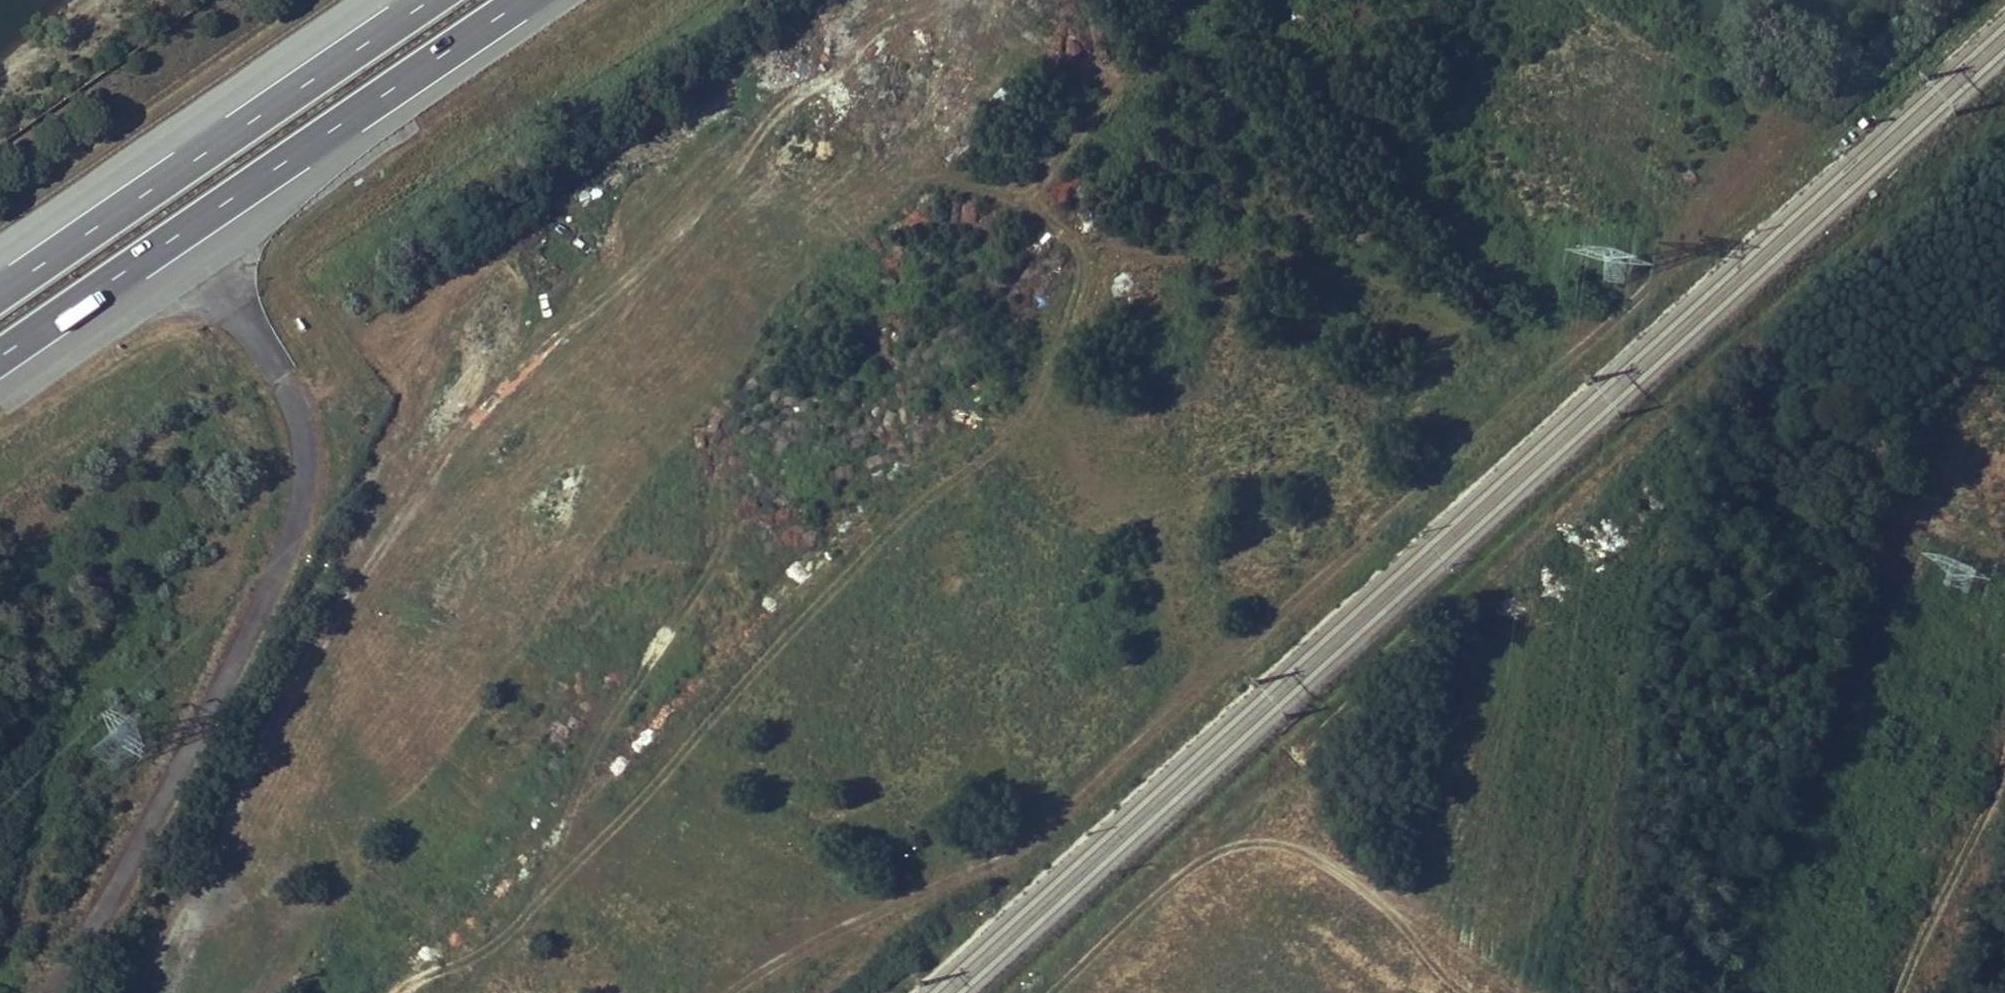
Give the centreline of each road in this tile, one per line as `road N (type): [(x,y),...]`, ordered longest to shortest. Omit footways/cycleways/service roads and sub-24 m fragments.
road 1 (motorway): [(0,364),(528,0)]
road 2 (motorway): [(432,0),(0,295)]

